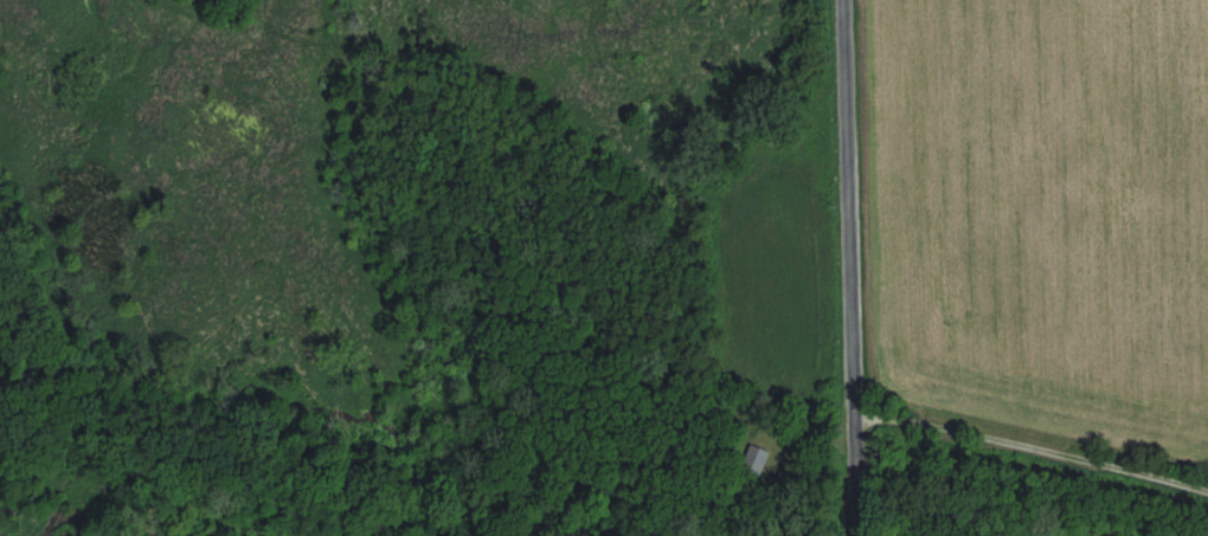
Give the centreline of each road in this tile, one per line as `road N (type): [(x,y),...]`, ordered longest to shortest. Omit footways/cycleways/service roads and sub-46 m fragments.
road 1 (tertiary): [(858,535),(843,0)]
road 2 (residential): [(855,415),(995,438),(1207,495)]

